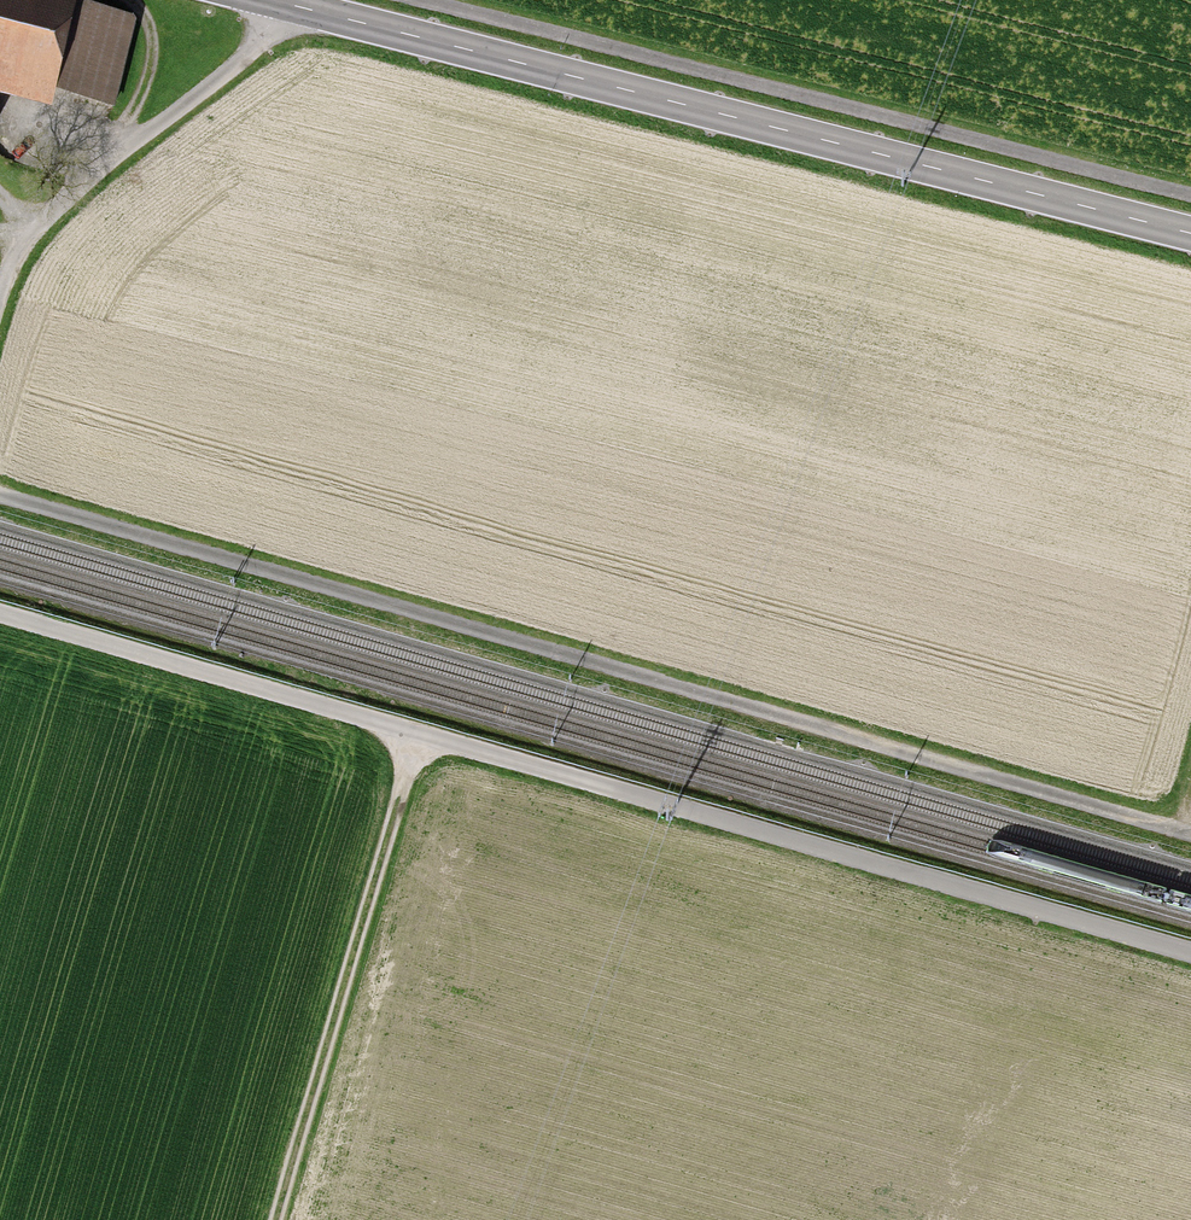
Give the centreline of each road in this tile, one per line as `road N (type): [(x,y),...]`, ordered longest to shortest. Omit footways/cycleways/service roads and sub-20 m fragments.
road 1 (unclassified): [(1190,953),(0,615)]
road 2 (track): [(0,499),(1190,833)]
road 3 (primary): [(274,0),(1190,233)]
road 4 (track): [(423,0),(1190,200)]
road 5 (track): [(414,733),(276,1219)]
road 6 (track): [(292,4),(227,72),(128,140),(38,224),(12,262),(0,302)]

